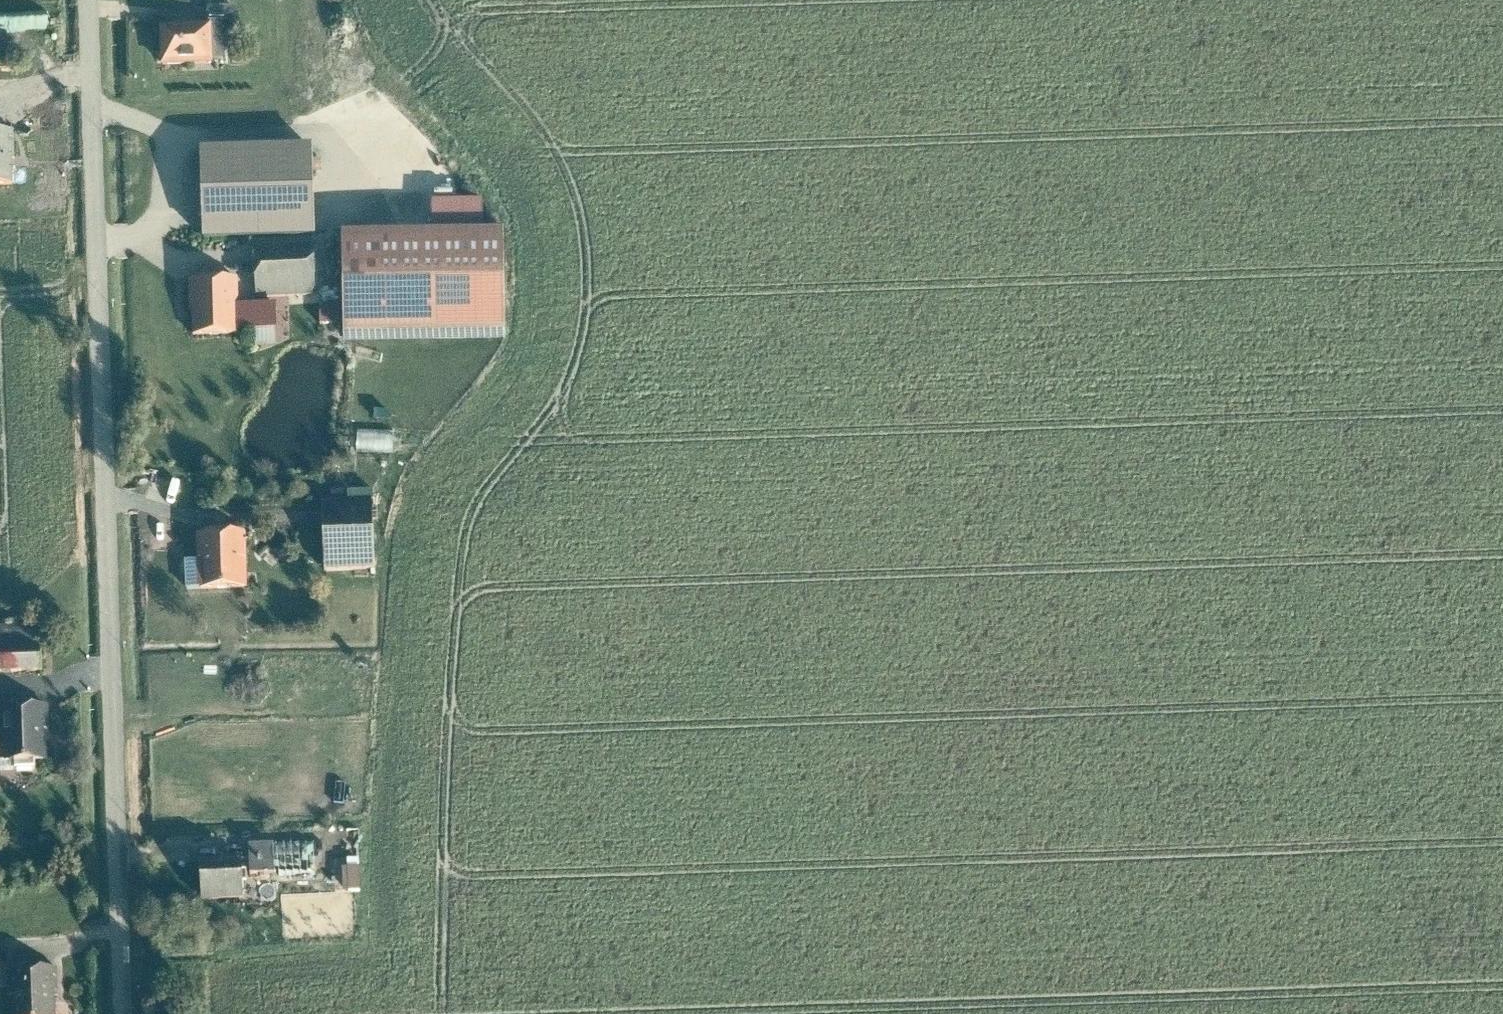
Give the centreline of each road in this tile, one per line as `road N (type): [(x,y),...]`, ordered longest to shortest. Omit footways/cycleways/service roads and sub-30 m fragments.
road 1 (residential): [(88,0),(119,958)]

